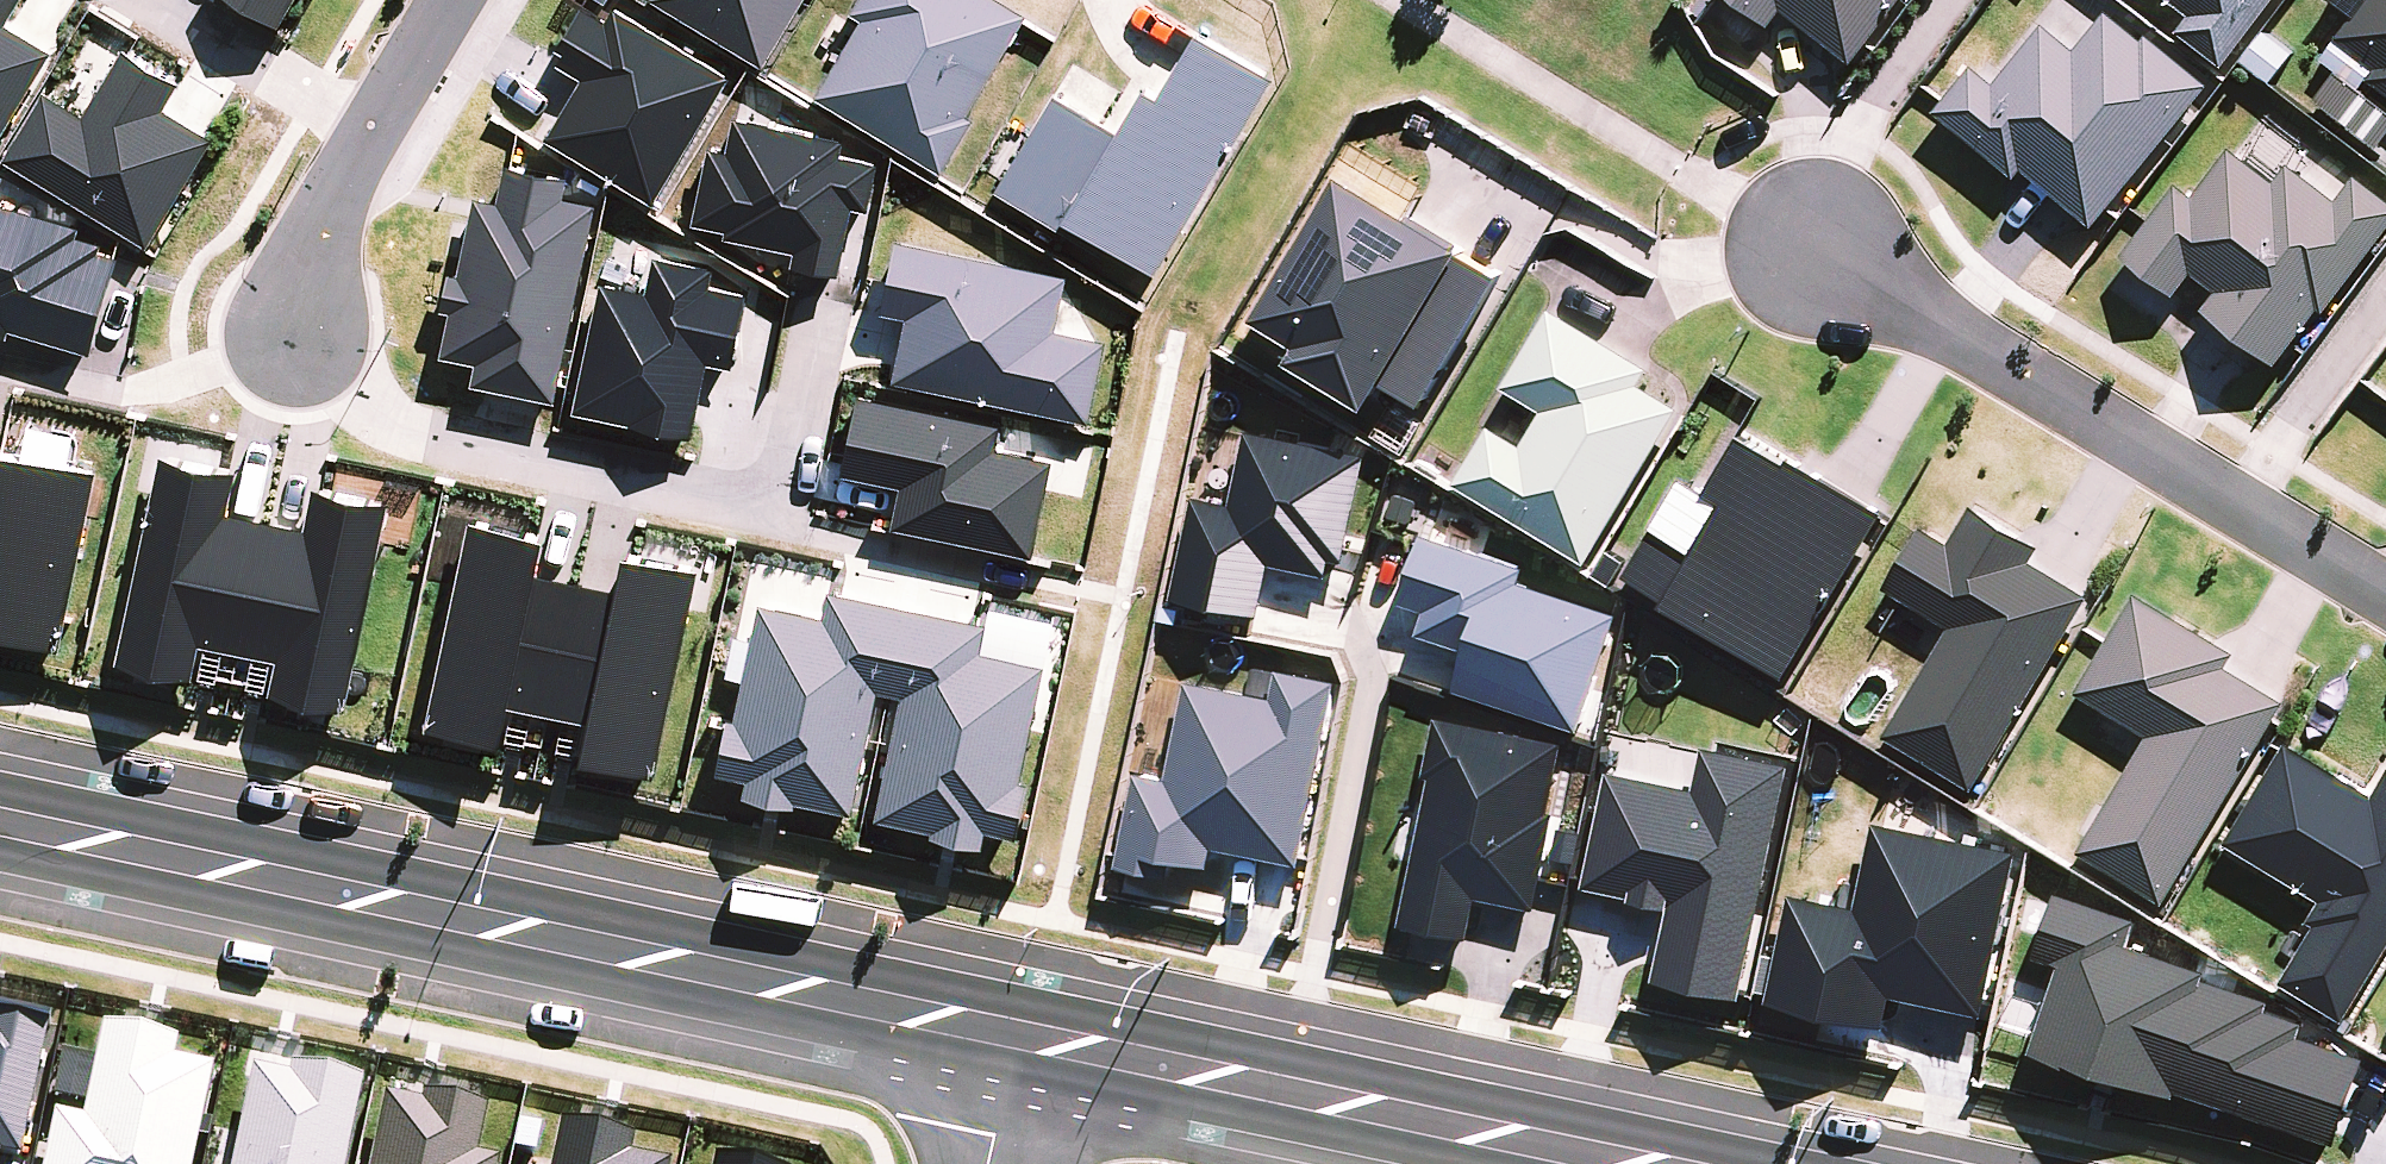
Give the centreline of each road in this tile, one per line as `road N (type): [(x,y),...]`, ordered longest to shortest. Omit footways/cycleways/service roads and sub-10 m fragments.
road 1 (secondary): [(0,824),(1012,1034)]
road 2 (residential): [(289,339),(427,437),(1027,576)]
road 3 (residential): [(2385,597),(1829,254)]
road 4 (secondary): [(1012,1034),(1635,1163)]
road 5 (residential): [(289,339),(325,220),(454,0)]
road 6 (residential): [(1012,1034),(984,1163)]

